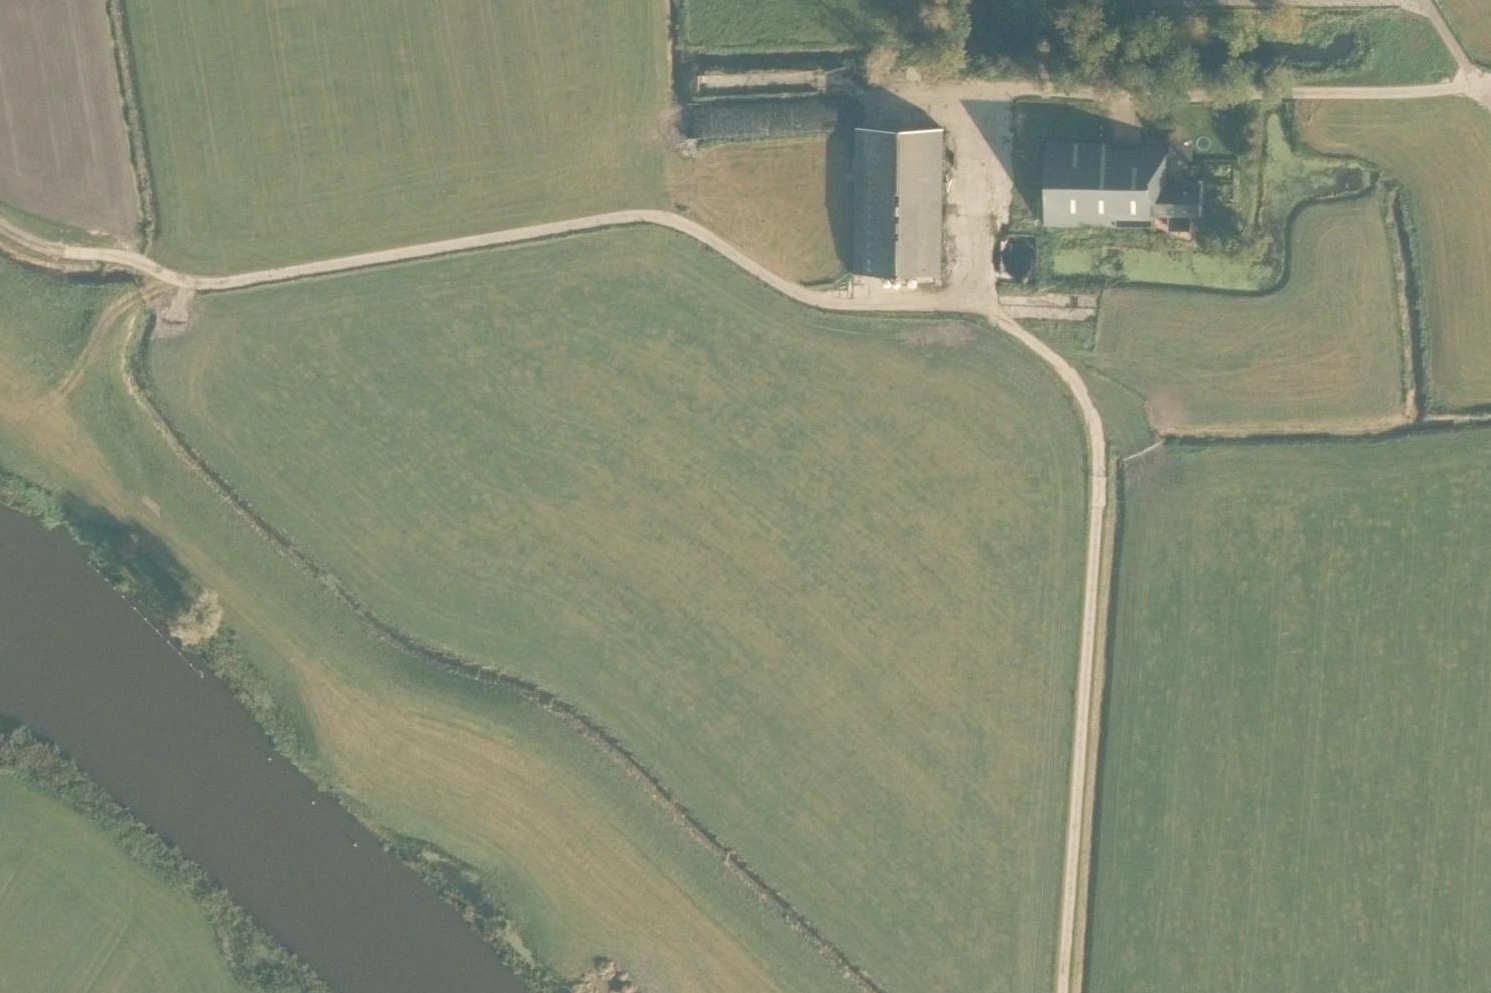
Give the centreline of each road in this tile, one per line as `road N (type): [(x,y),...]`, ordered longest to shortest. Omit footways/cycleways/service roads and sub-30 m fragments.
road 1 (track): [(0,228),(31,249),(118,259),(193,285),(666,219),(818,303),(973,302),(1010,326),(1079,397),(1097,443),(1062,992)]
road 2 (track): [(1146,0),(1417,0)]

